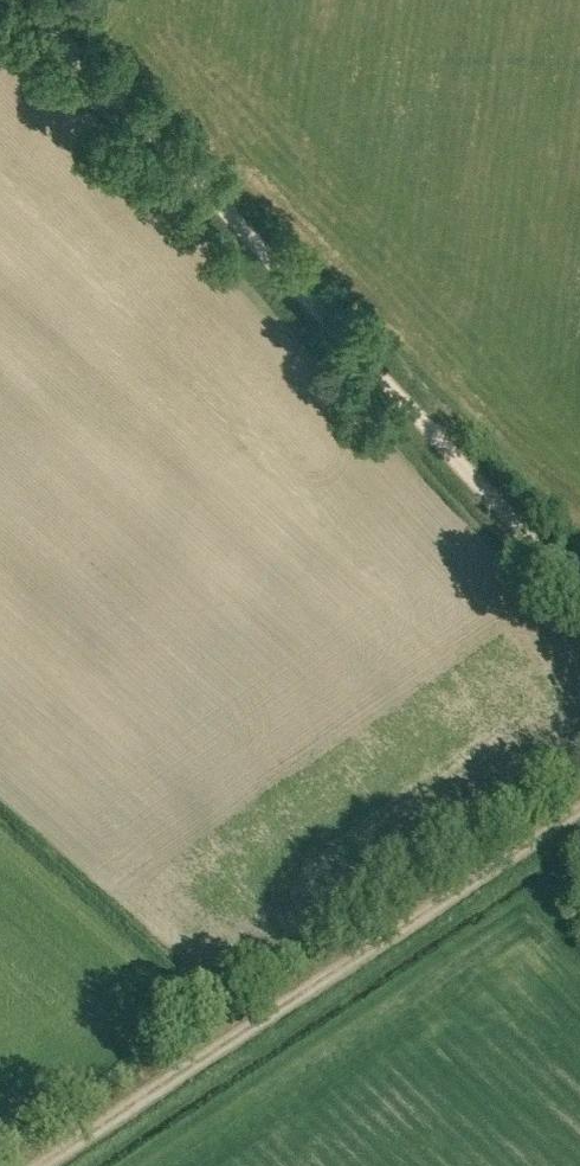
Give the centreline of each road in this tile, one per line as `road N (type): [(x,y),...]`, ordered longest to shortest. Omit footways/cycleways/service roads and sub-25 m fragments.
road 1 (track): [(31,0),(579,588)]
road 2 (track): [(579,807),(45,1165)]

